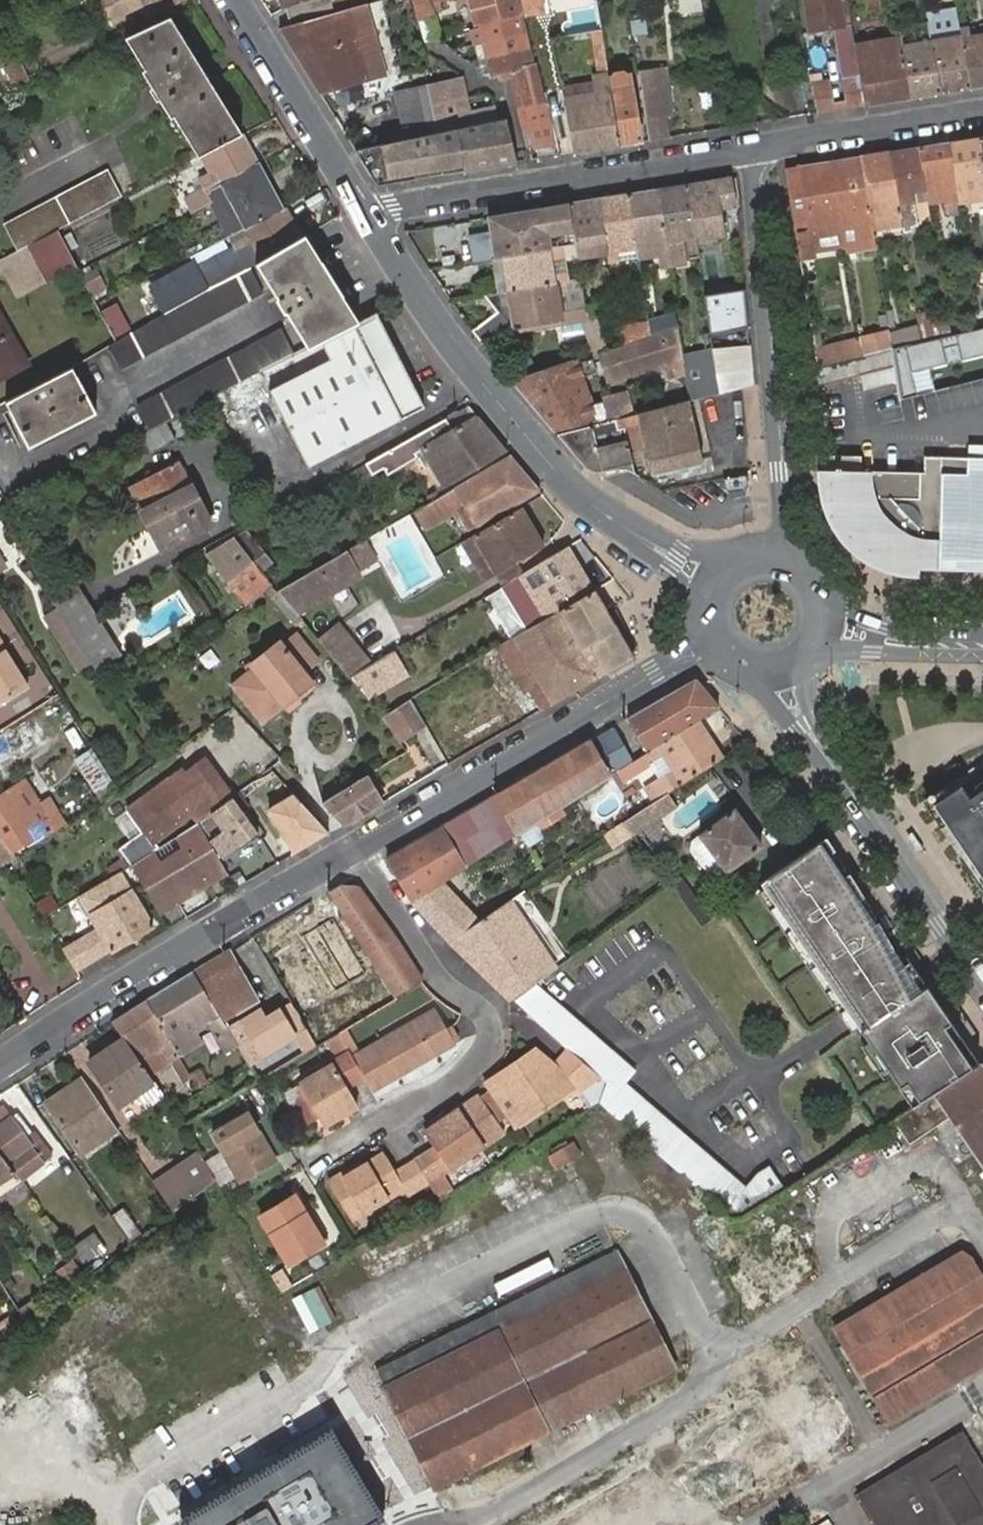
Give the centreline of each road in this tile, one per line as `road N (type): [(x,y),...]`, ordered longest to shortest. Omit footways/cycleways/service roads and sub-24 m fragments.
road 1 (tertiary): [(716,580),(575,491),(484,383),(371,222)]
road 2 (residential): [(354,849),(437,983),(490,1017),(490,1036),(458,1082),(319,1159)]
road 3 (tertiary): [(712,641),(354,849)]
road 4 (tertiary): [(354,849),(0,1061)]
road 5 (residential): [(788,556),(755,148)]
road 6 (residential): [(371,222),(397,206),(755,148)]
road 7 (tertiary): [(982,982),(776,674)]
road 8 (tertiary): [(371,222),(233,0)]
road 9 (residential): [(755,148),(982,114)]
road 10 (tertiary): [(982,646),(875,638),(828,624)]

